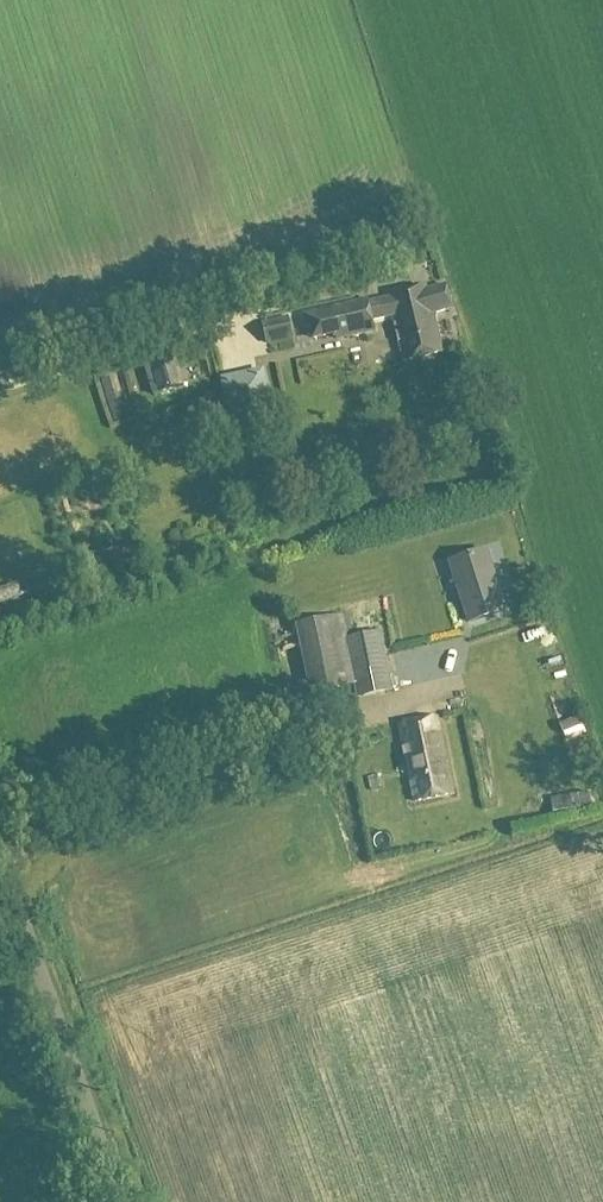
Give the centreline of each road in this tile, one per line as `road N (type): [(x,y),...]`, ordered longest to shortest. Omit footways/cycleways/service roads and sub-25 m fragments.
road 1 (unclassified): [(0,848),(352,729)]
road 2 (unclassified): [(125,1201),(0,866)]

